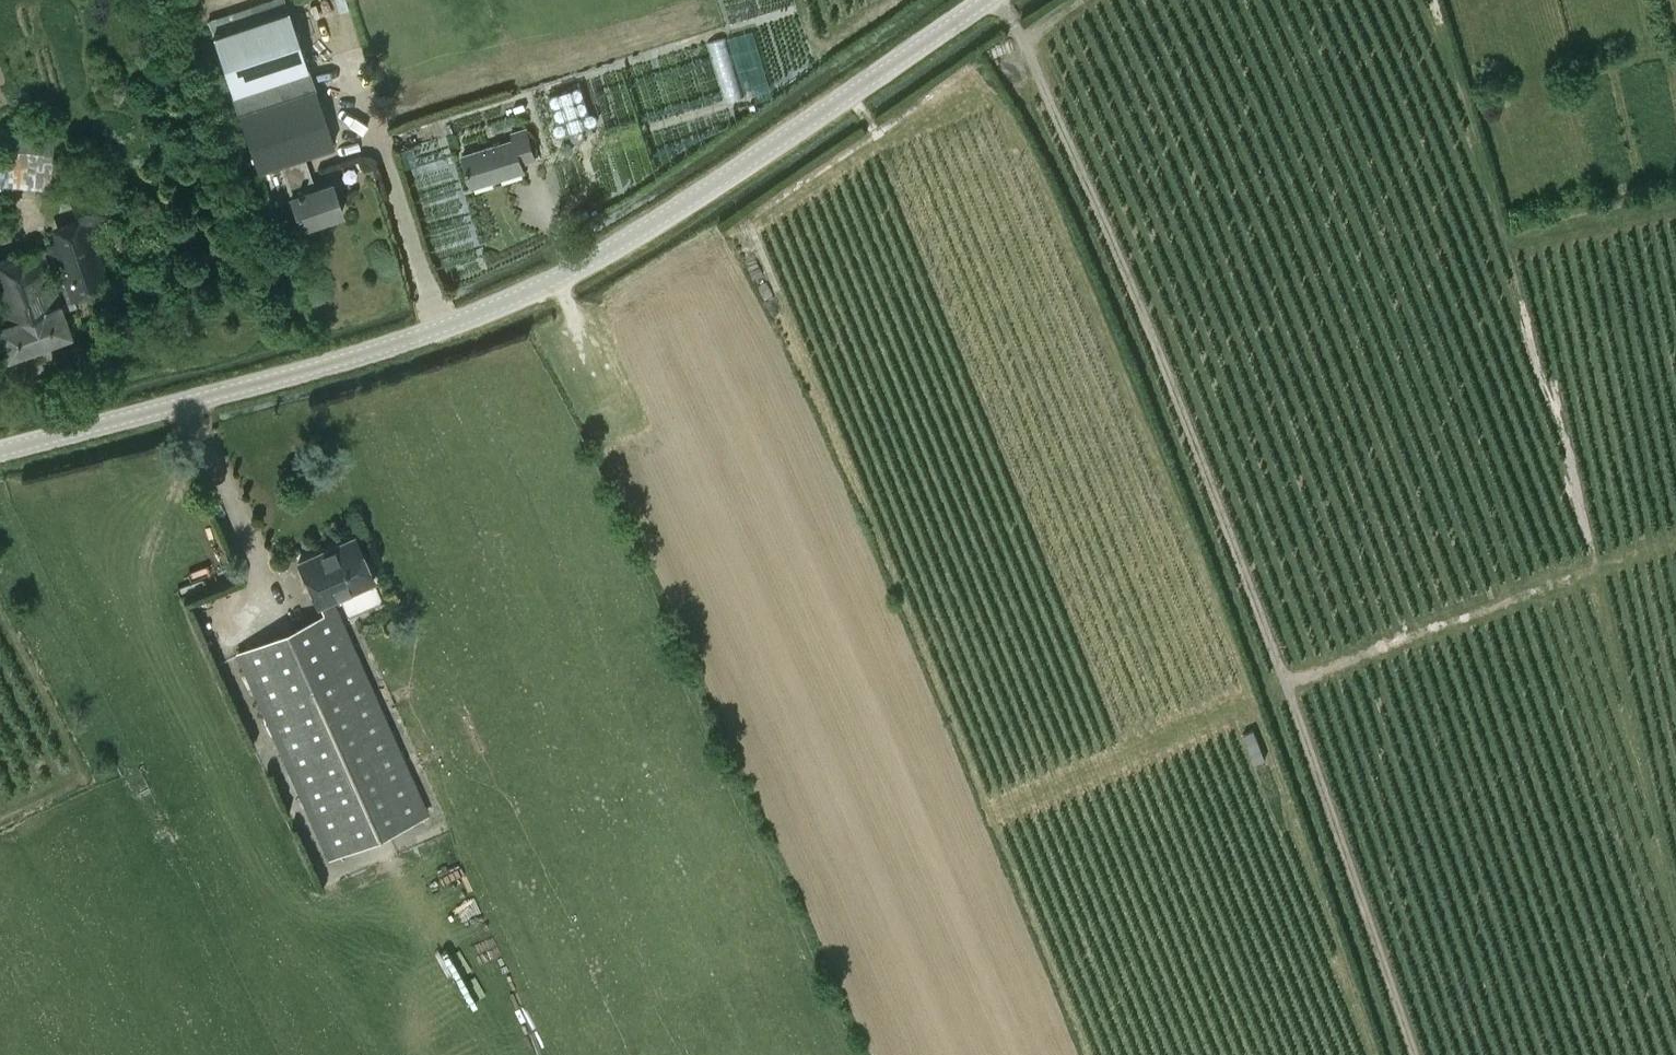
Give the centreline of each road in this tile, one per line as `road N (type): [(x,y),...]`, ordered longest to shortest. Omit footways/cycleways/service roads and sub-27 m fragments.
road 1 (tertiary): [(0,454),(485,320),(579,272),(988,0)]

